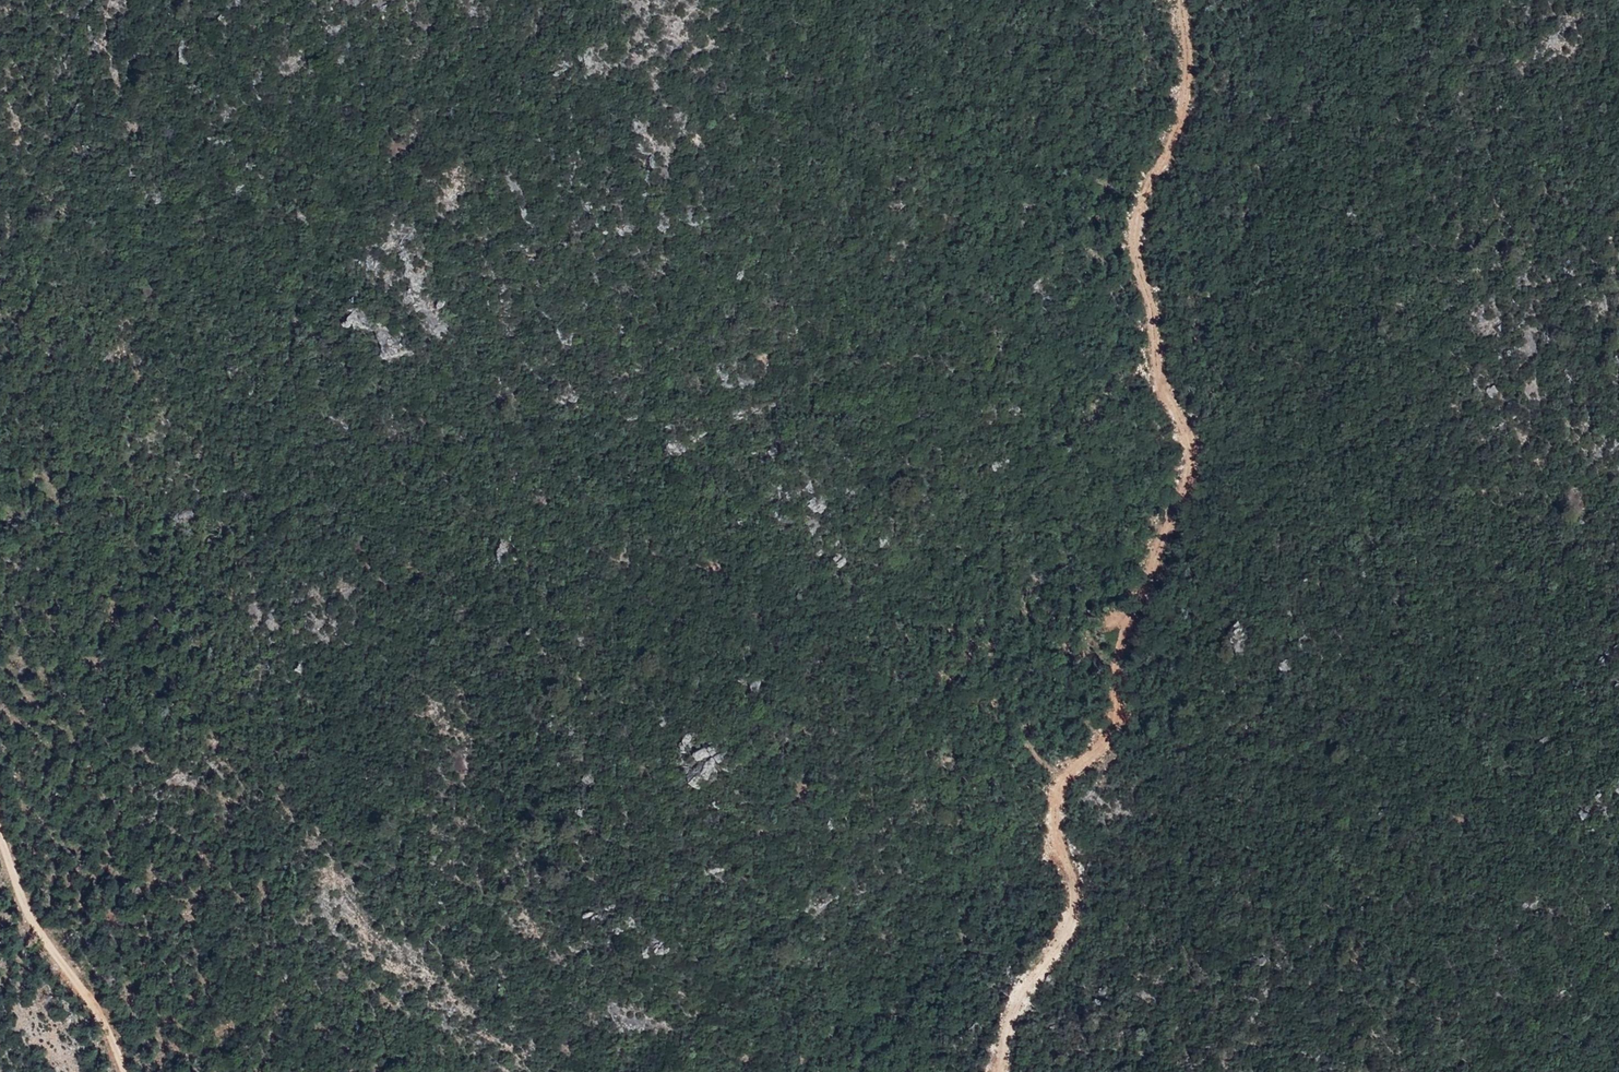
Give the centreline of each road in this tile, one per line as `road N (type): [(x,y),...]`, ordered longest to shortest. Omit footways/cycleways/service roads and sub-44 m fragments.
road 1 (track): [(1179,0),(1185,98),(1133,224),(1160,390),(1180,420),(1190,476),(1116,655),(1117,738),(1065,773),(1055,798),(1073,913),(1002,1038),(1000,1071)]
road 2 (track): [(118,1071),(0,833)]

